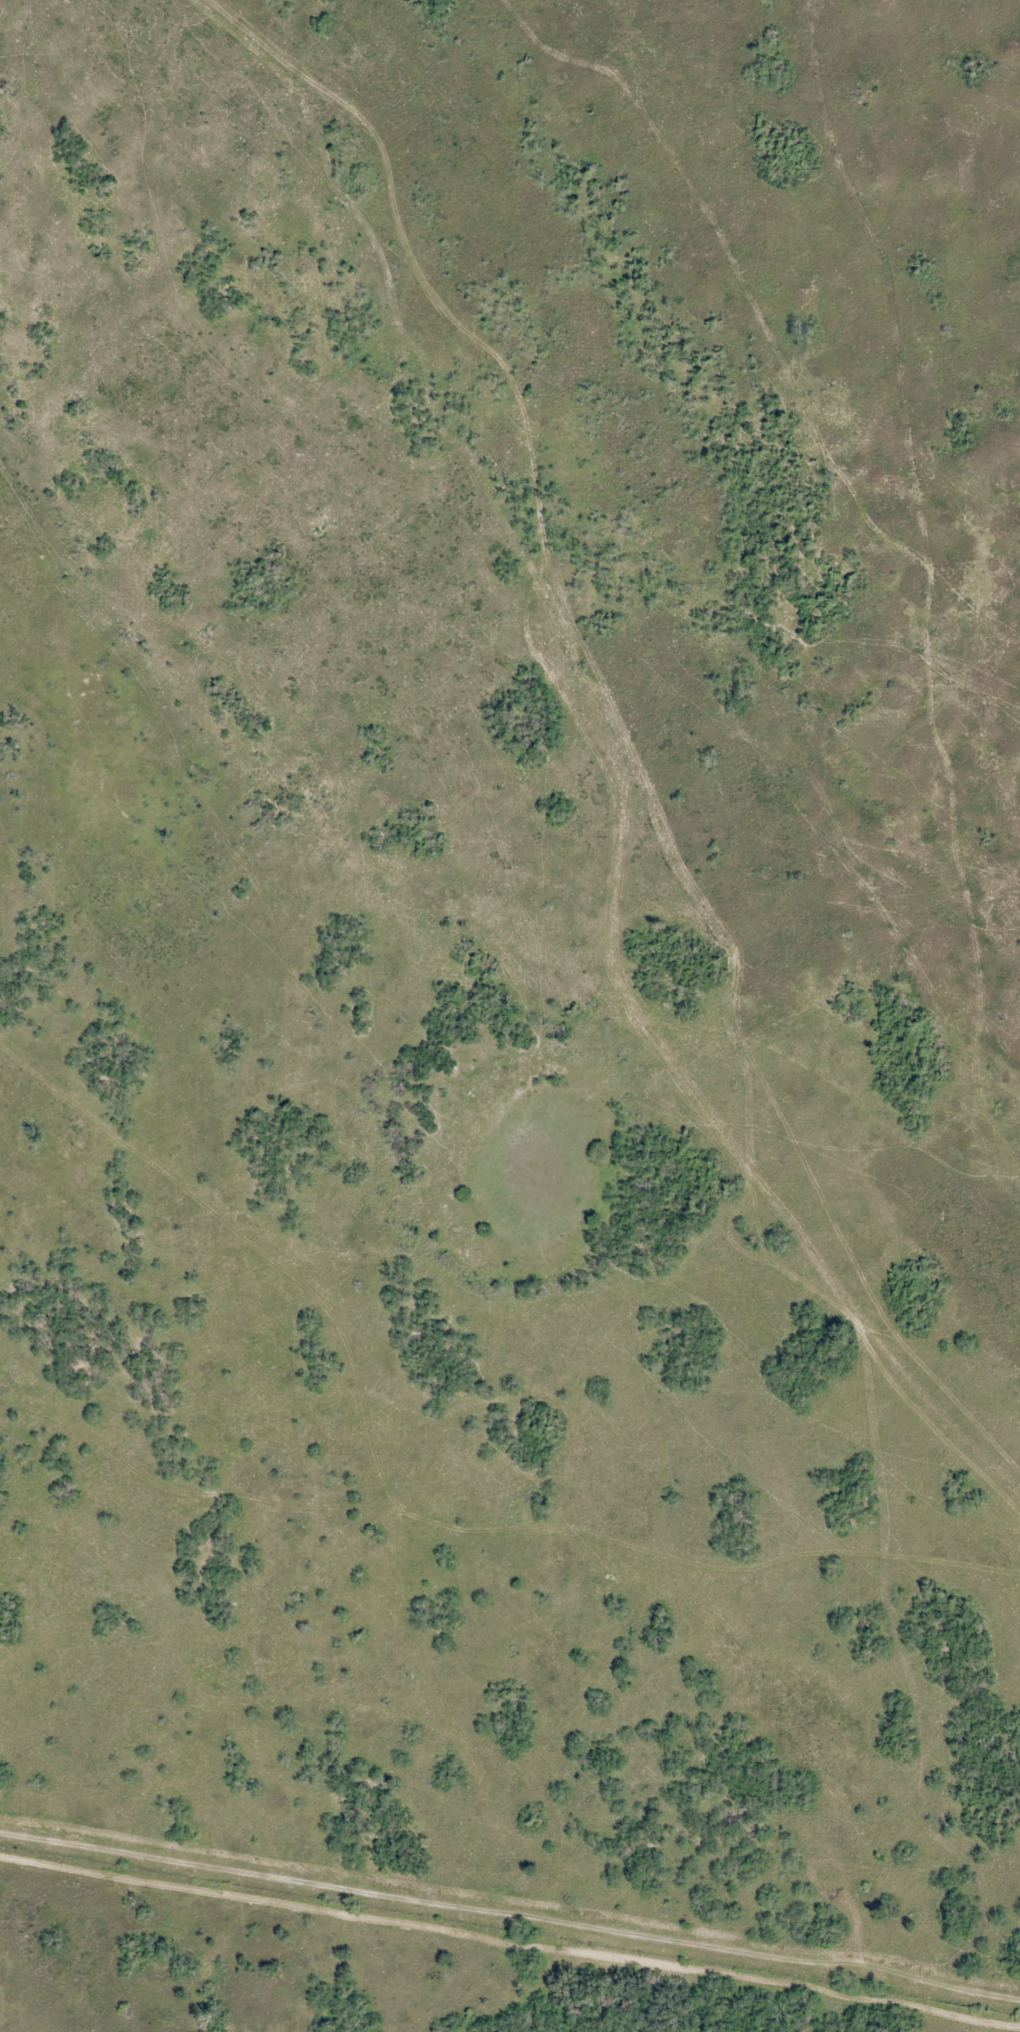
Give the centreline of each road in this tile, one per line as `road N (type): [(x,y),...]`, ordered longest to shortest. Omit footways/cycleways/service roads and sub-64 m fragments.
road 1 (residential): [(1019,1988),(0,1818)]

